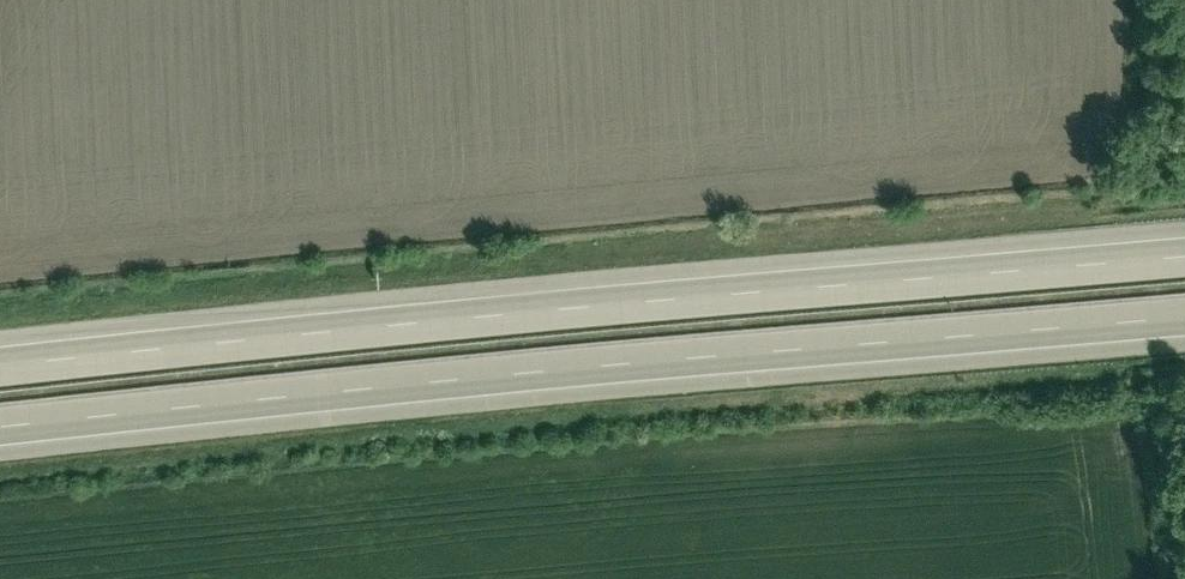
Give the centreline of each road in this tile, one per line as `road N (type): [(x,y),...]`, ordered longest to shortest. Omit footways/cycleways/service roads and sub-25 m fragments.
road 1 (motorway): [(0,428),(1184,319)]
road 2 (motorway): [(1184,252),(0,360)]

